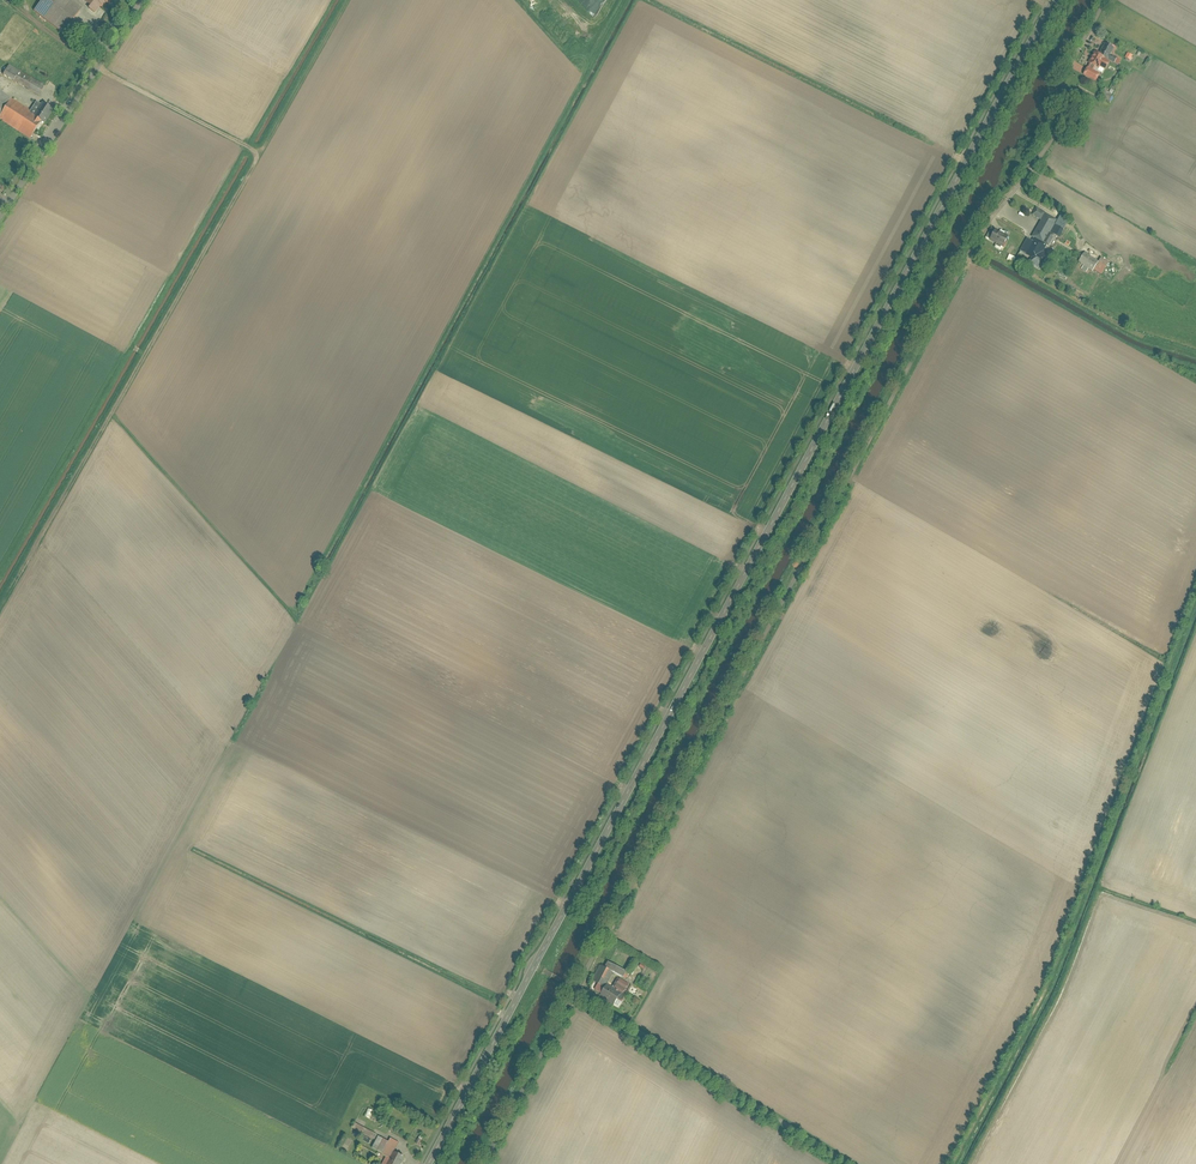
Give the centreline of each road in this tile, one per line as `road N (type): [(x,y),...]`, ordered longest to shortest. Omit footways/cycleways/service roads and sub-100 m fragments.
road 1 (tertiary): [(428,1163),(1054,0)]
road 2 (unclassified): [(1102,0),(1064,63),(1044,140),(979,225),(572,986)]
road 3 (track): [(0,593),(340,0)]
road 4 (track): [(1195,618),(1048,1000),(965,1163)]
road 5 (unclassified): [(572,986),(842,1163)]
road 6 (unclassified): [(141,0),(0,217)]
road 7 (unclassified): [(572,986),(477,1163)]
road 8 (track): [(253,152),(97,69)]

